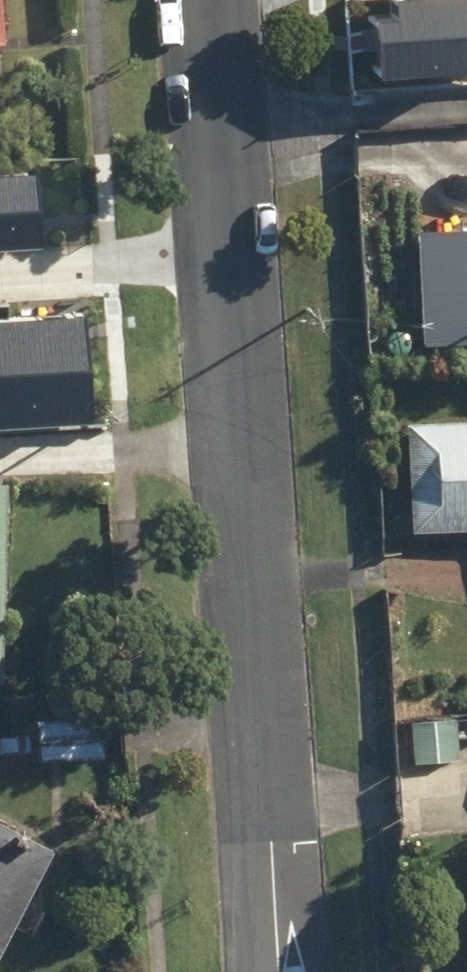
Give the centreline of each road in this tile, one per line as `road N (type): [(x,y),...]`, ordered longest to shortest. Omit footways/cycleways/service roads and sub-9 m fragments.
road 1 (residential): [(264,971),(202,0)]

